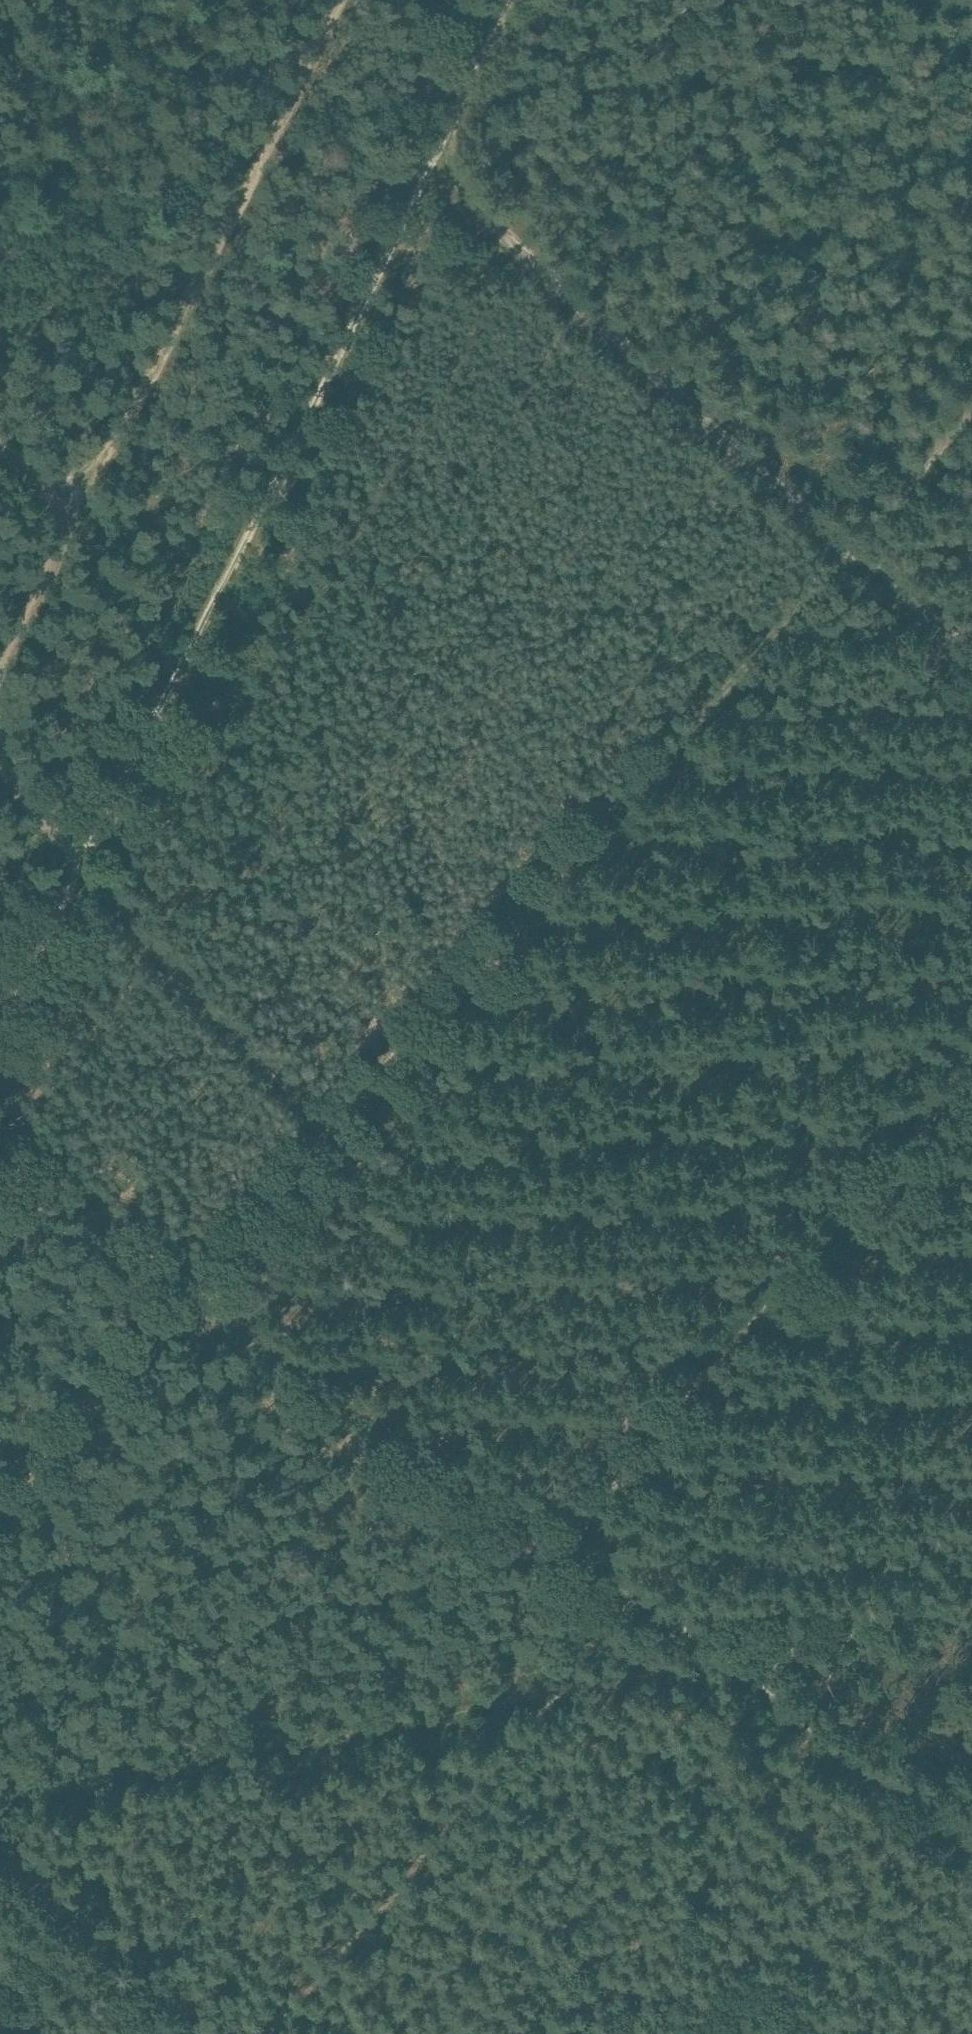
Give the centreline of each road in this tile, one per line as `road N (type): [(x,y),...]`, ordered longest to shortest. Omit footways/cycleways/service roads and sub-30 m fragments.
road 1 (track): [(0,1500),(323,1123),(971,401)]
road 2 (track): [(323,1123),(24,799),(12,734),(14,630),(73,512),(0,467)]
road 3 (track): [(408,171),(971,669)]
road 4 (track): [(971,1056),(550,1540)]
road 5 (track): [(547,1683),(0,1804)]
road 6 (track): [(971,1597),(547,1683)]
road 7 (track): [(192,2014),(0,1864)]

